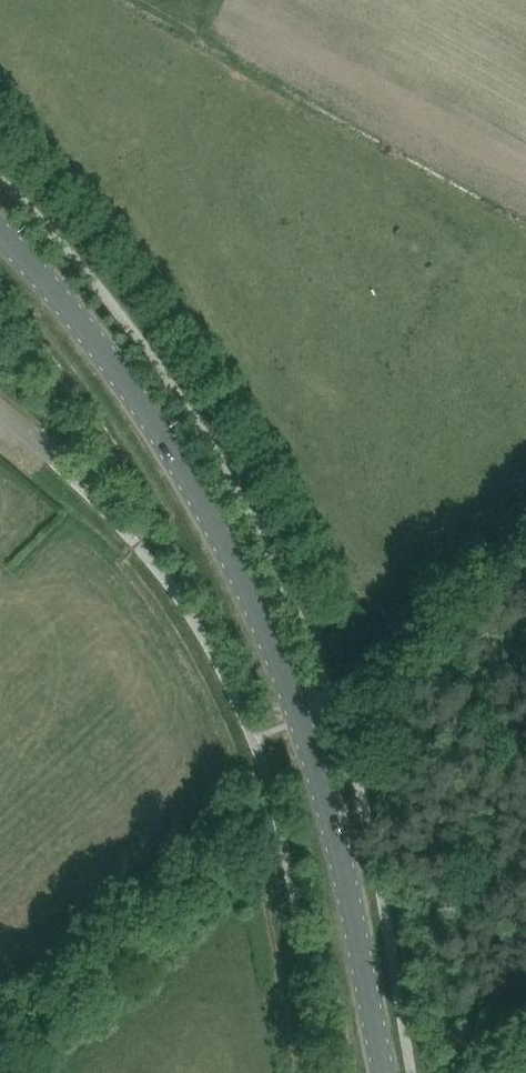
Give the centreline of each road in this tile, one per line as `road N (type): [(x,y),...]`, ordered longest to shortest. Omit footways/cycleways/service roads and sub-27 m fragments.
road 1 (secondary): [(378,1072),(338,852),(299,718),(243,575),(168,443),(0,229)]
road 2 (track): [(299,718),(525,534)]

